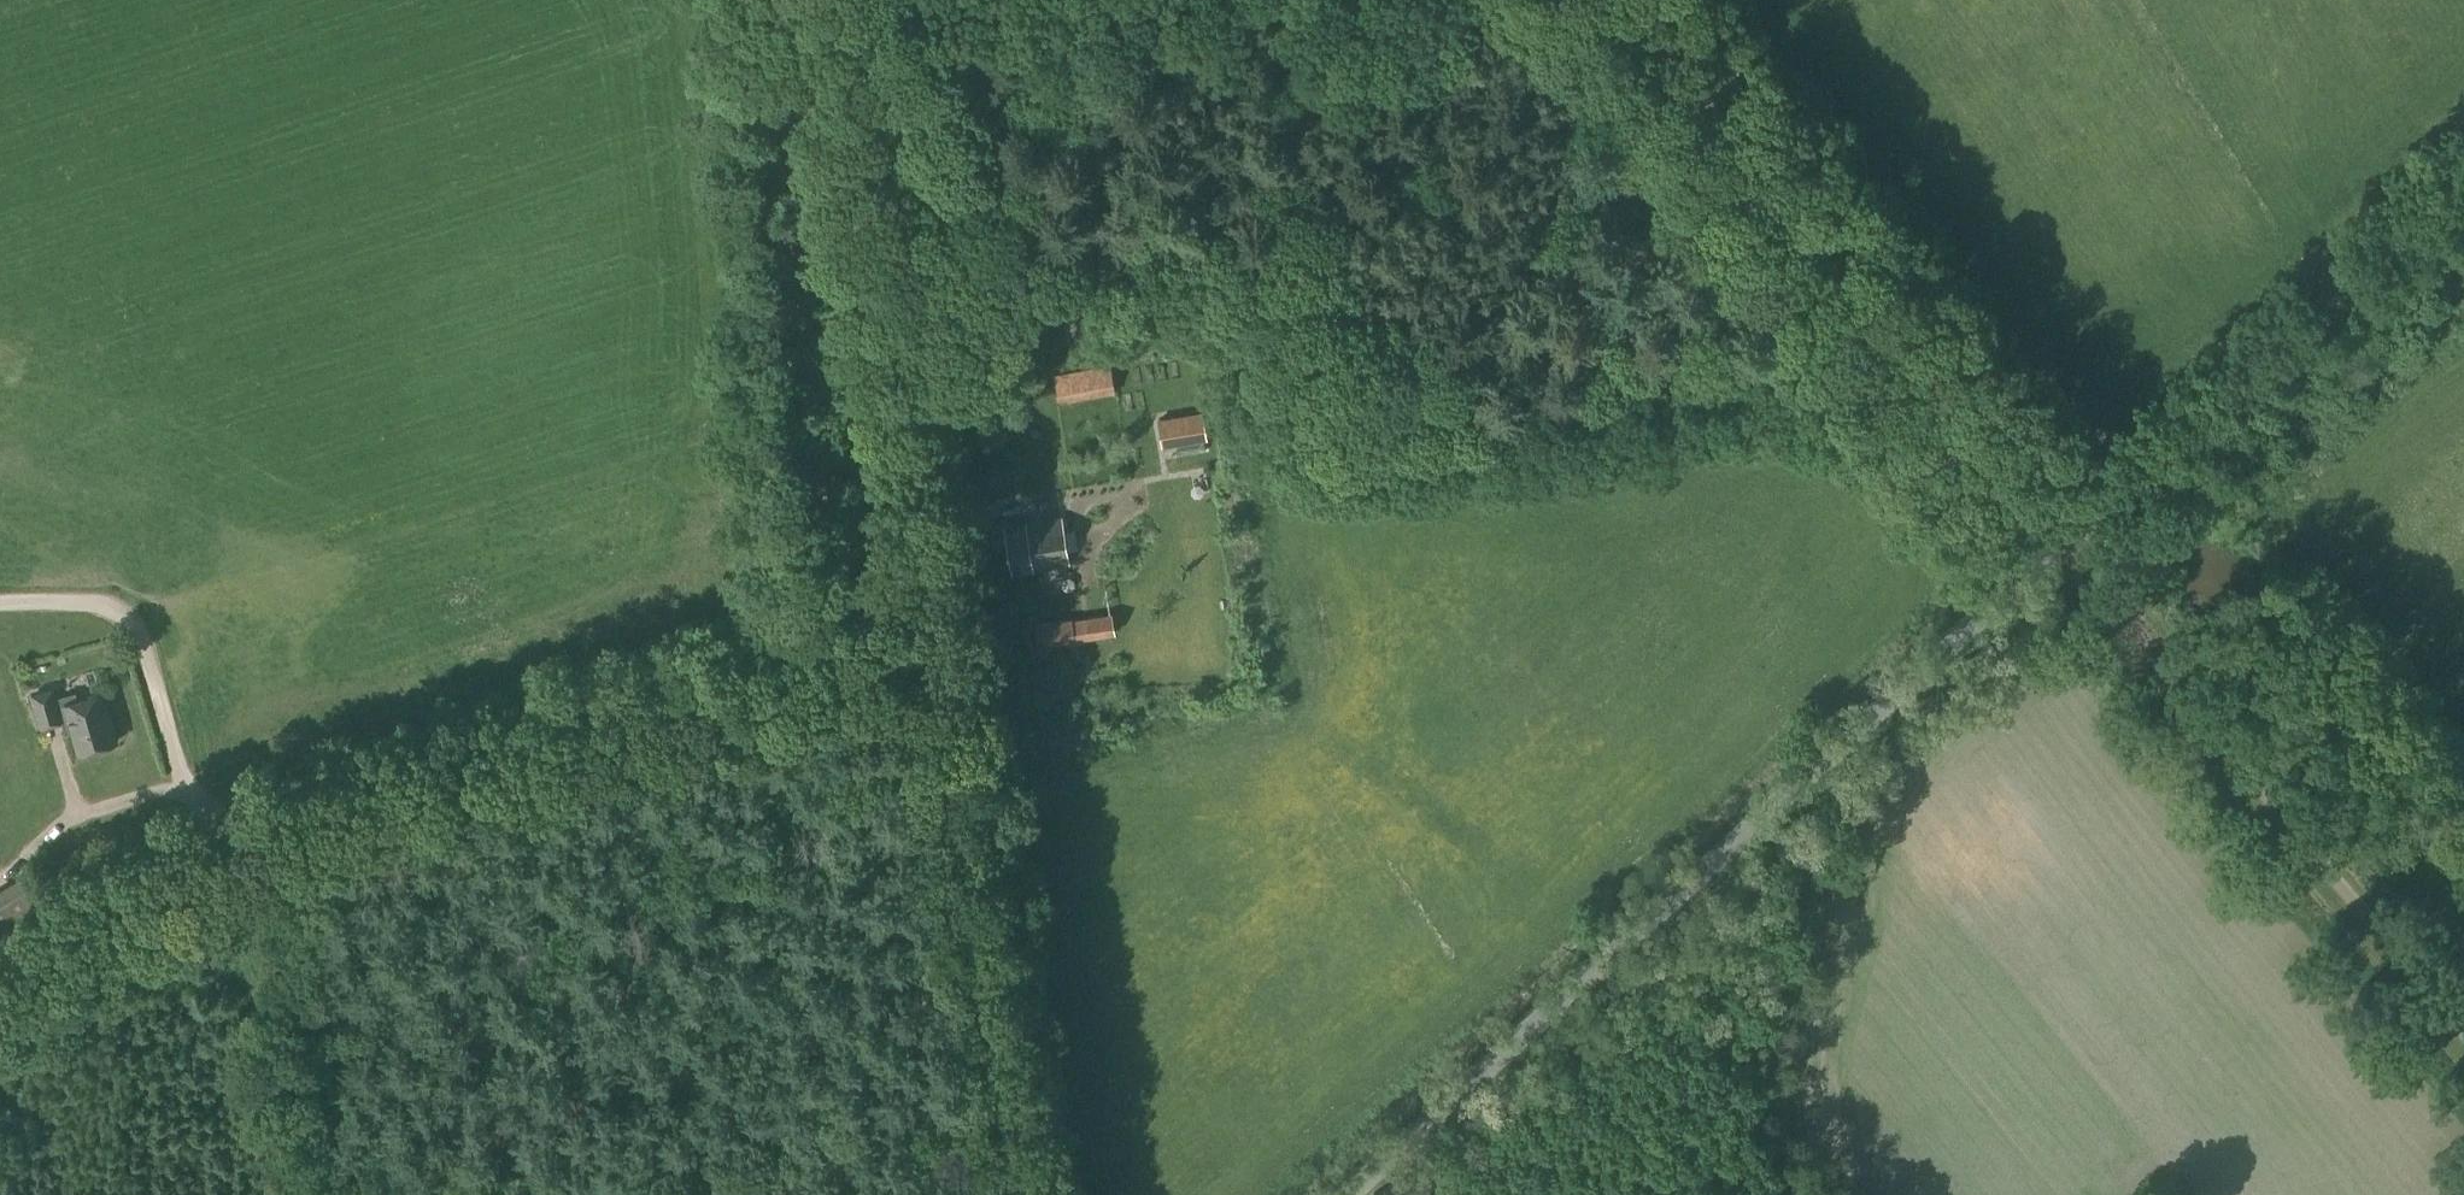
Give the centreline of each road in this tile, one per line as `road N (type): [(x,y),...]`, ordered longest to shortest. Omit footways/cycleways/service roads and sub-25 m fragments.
road 1 (unclassified): [(1345,1194),(2463,172)]
road 2 (unclassified): [(0,972),(282,805),(917,614)]
road 3 (track): [(2043,555),(1598,0)]
road 4 (unclassified): [(917,614),(814,0)]
road 5 (unclassified): [(1012,1194),(917,614)]

